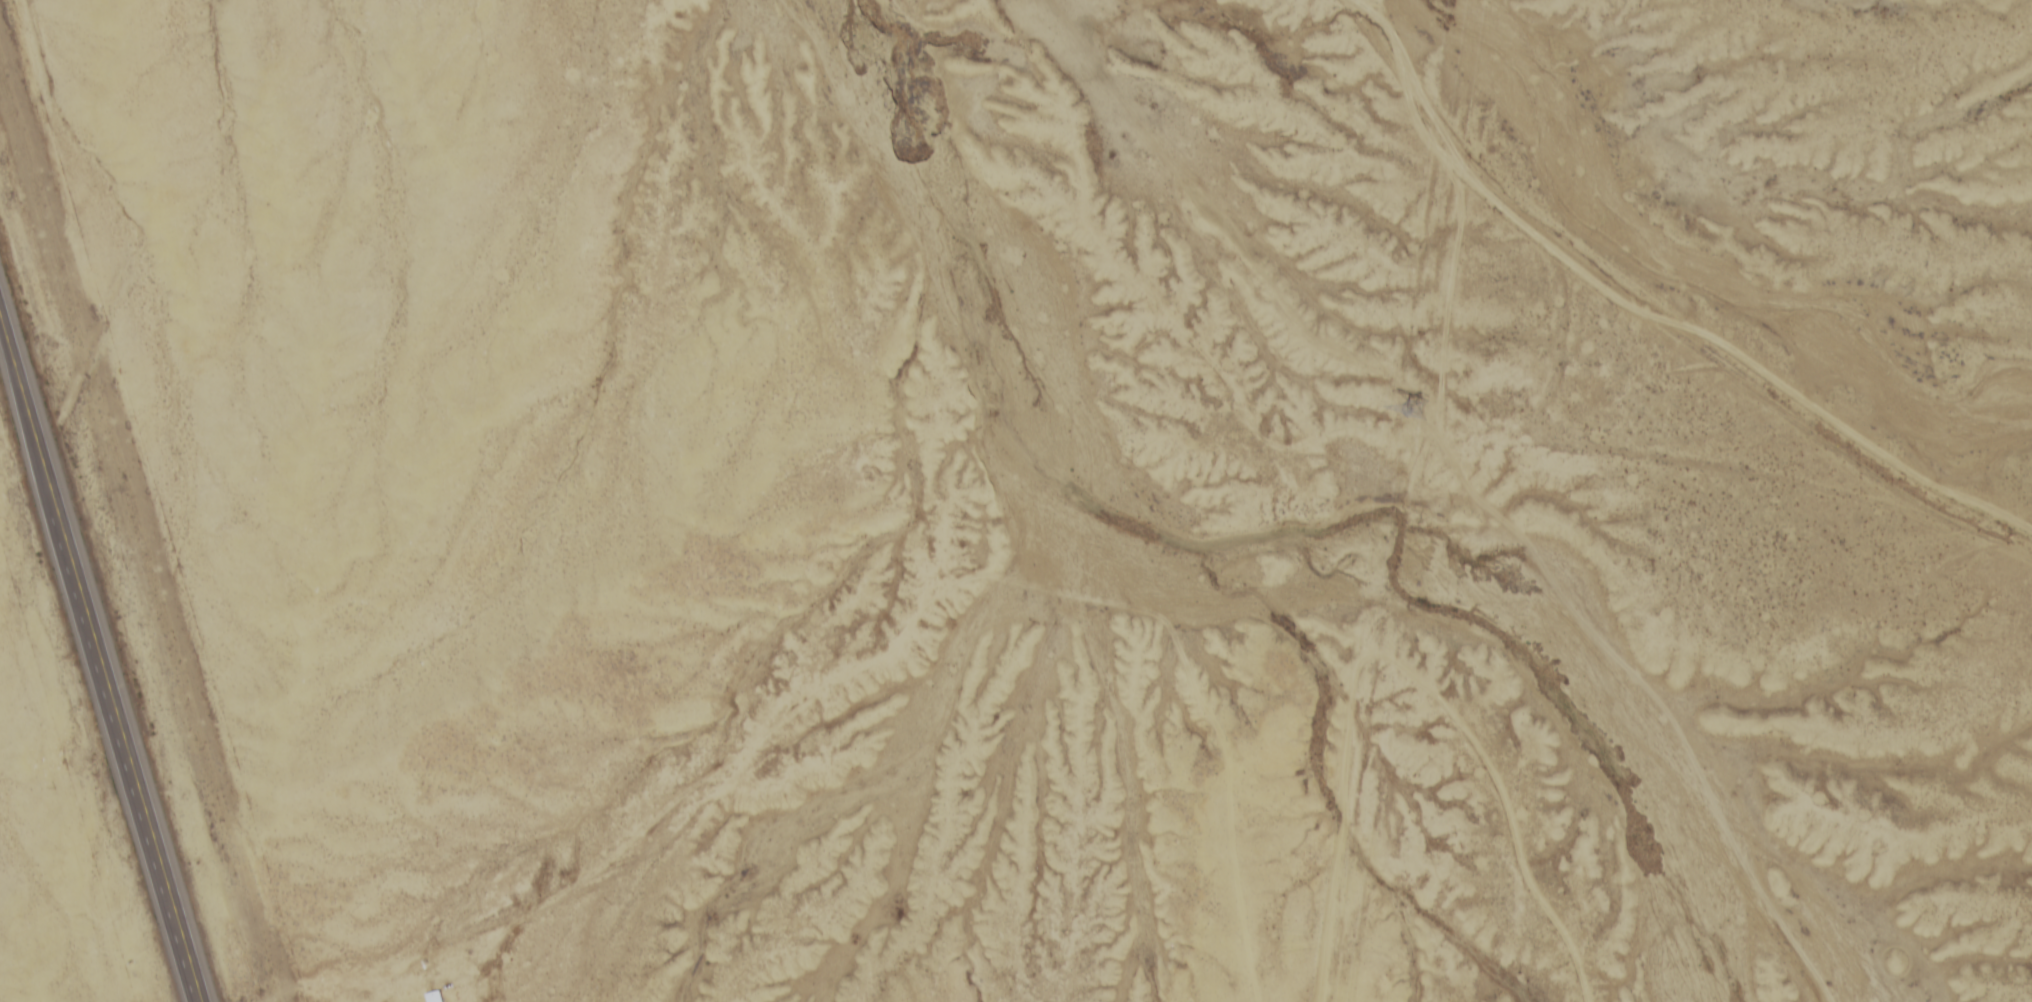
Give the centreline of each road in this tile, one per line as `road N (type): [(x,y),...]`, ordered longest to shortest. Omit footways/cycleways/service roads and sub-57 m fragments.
road 1 (residential): [(2031,554),(1985,531),(1717,354),(1499,191),(1349,0)]
road 2 (trunk): [(203,1001),(0,310)]

